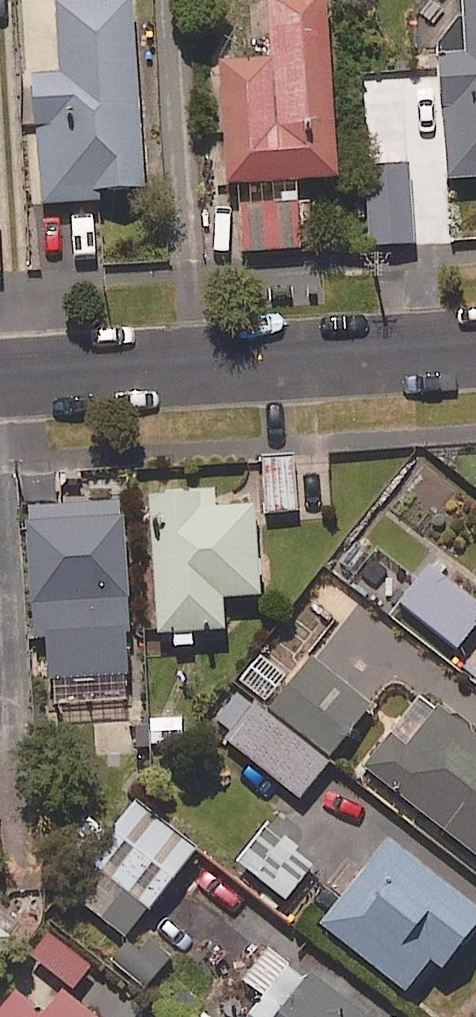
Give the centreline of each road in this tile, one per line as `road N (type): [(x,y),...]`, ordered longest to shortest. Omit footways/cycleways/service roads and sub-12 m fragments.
road 1 (residential): [(475,351),(0,380)]

